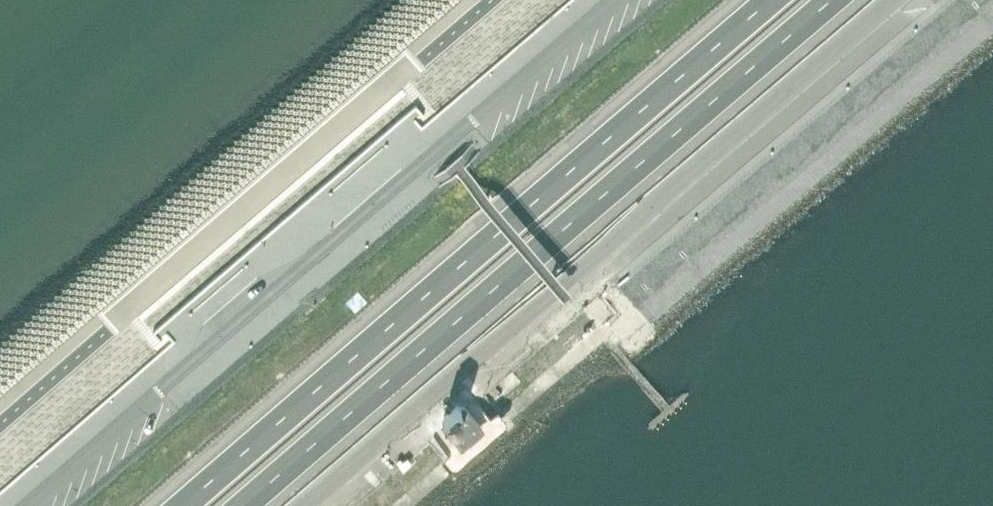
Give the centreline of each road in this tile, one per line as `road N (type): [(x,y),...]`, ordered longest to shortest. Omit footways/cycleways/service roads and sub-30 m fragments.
road 1 (motorway): [(775,0),(184,505)]
road 2 (motorway): [(245,505),(835,0)]

